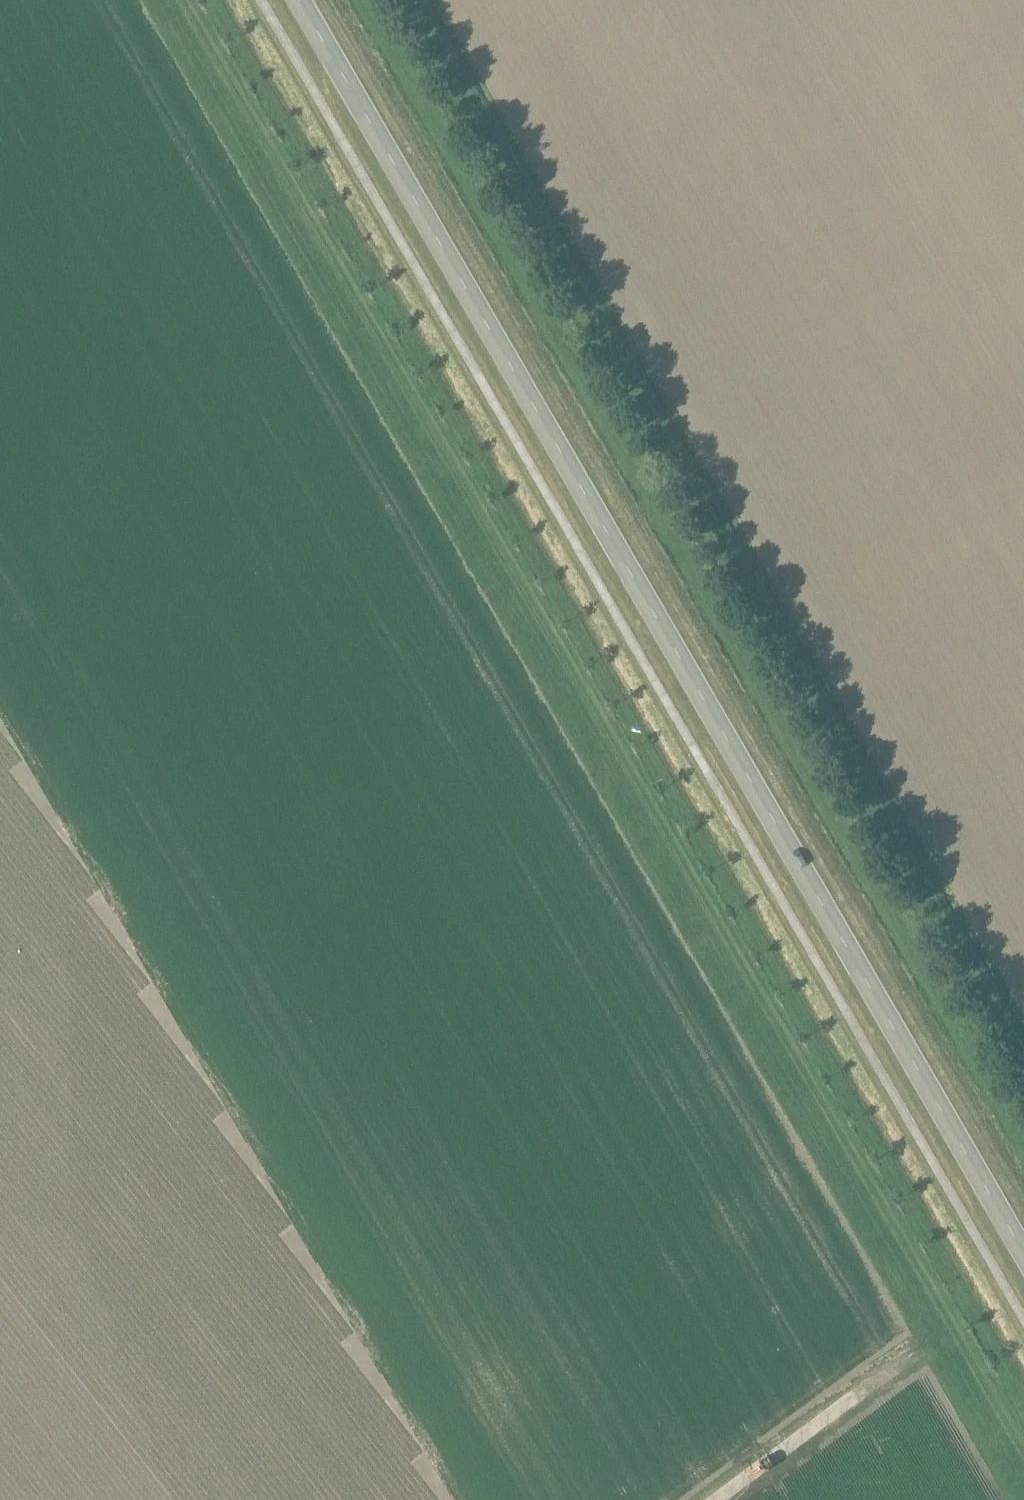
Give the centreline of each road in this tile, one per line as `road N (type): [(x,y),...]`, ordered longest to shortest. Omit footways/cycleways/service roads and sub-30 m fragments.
road 1 (tertiary): [(296,0),(1023,1262)]

